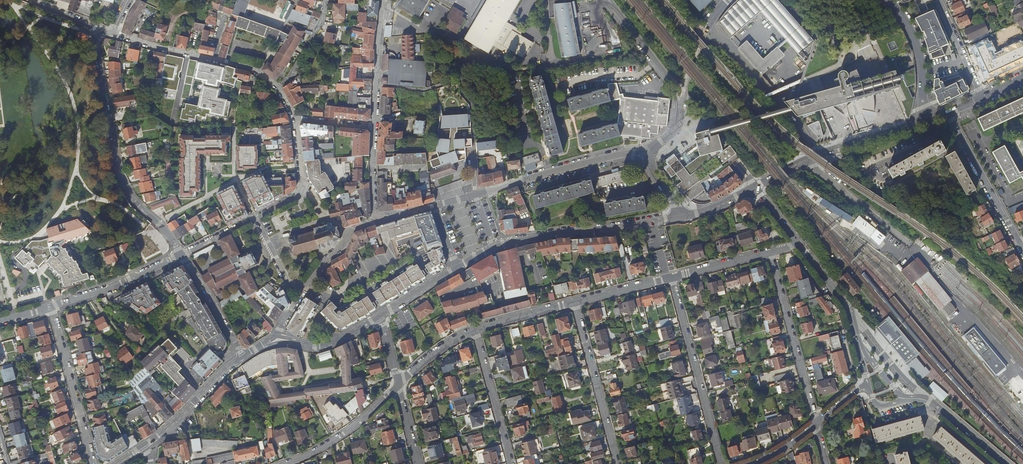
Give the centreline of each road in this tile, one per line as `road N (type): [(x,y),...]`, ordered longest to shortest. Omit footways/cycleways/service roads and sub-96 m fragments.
road 1 (residential): [(181,254),(121,178),(96,28)]
road 2 (residential): [(115,33),(255,71),(278,87),(293,118)]
road 3 (residential): [(671,277),(720,463)]
road 4 (residential): [(680,217),(494,247)]
road 5 (residential): [(928,121),(815,155),(753,188)]
road 6 (residential): [(770,251),(816,423)]
road 7 (residential): [(575,302),(618,463)]
road 8 (residential): [(94,463),(50,307)]
road 9 (residential): [(948,113),(1018,240)]
road 10 (residential): [(50,307),(181,254)]
road 11 (residential): [(398,386),(339,437),(283,463)]
road 12 (residential): [(475,330),(511,463)]
road 13 (residential): [(243,357),(143,445)]
road 14 (residential): [(888,0),(918,49),(928,121)]
road 15 (residential): [(523,180),(618,154),(649,158)]
road 16 (residential): [(383,0),(374,127)]
road 17 (residential): [(608,0),(681,98)]
road 18 (residential): [(243,357),(181,254)]

